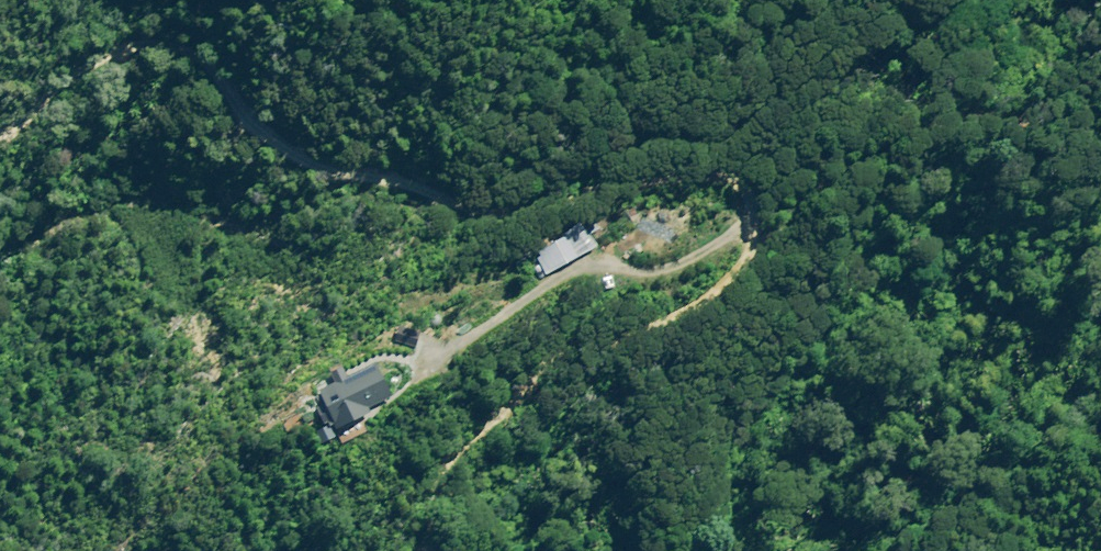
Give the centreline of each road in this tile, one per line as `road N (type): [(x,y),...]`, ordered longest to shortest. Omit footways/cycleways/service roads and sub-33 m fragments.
road 1 (track): [(0,131),(77,78),(140,53),(172,56),(215,83),(269,137),(307,159),(489,208),(651,184),(761,187)]
road 2 (track): [(761,187),(749,208),(759,244),(715,277),(617,295),(574,316),(410,463),(302,515),(224,534),(215,550)]
road 3 (track): [(761,187),(807,159),(919,143),(970,123),(1100,51)]

